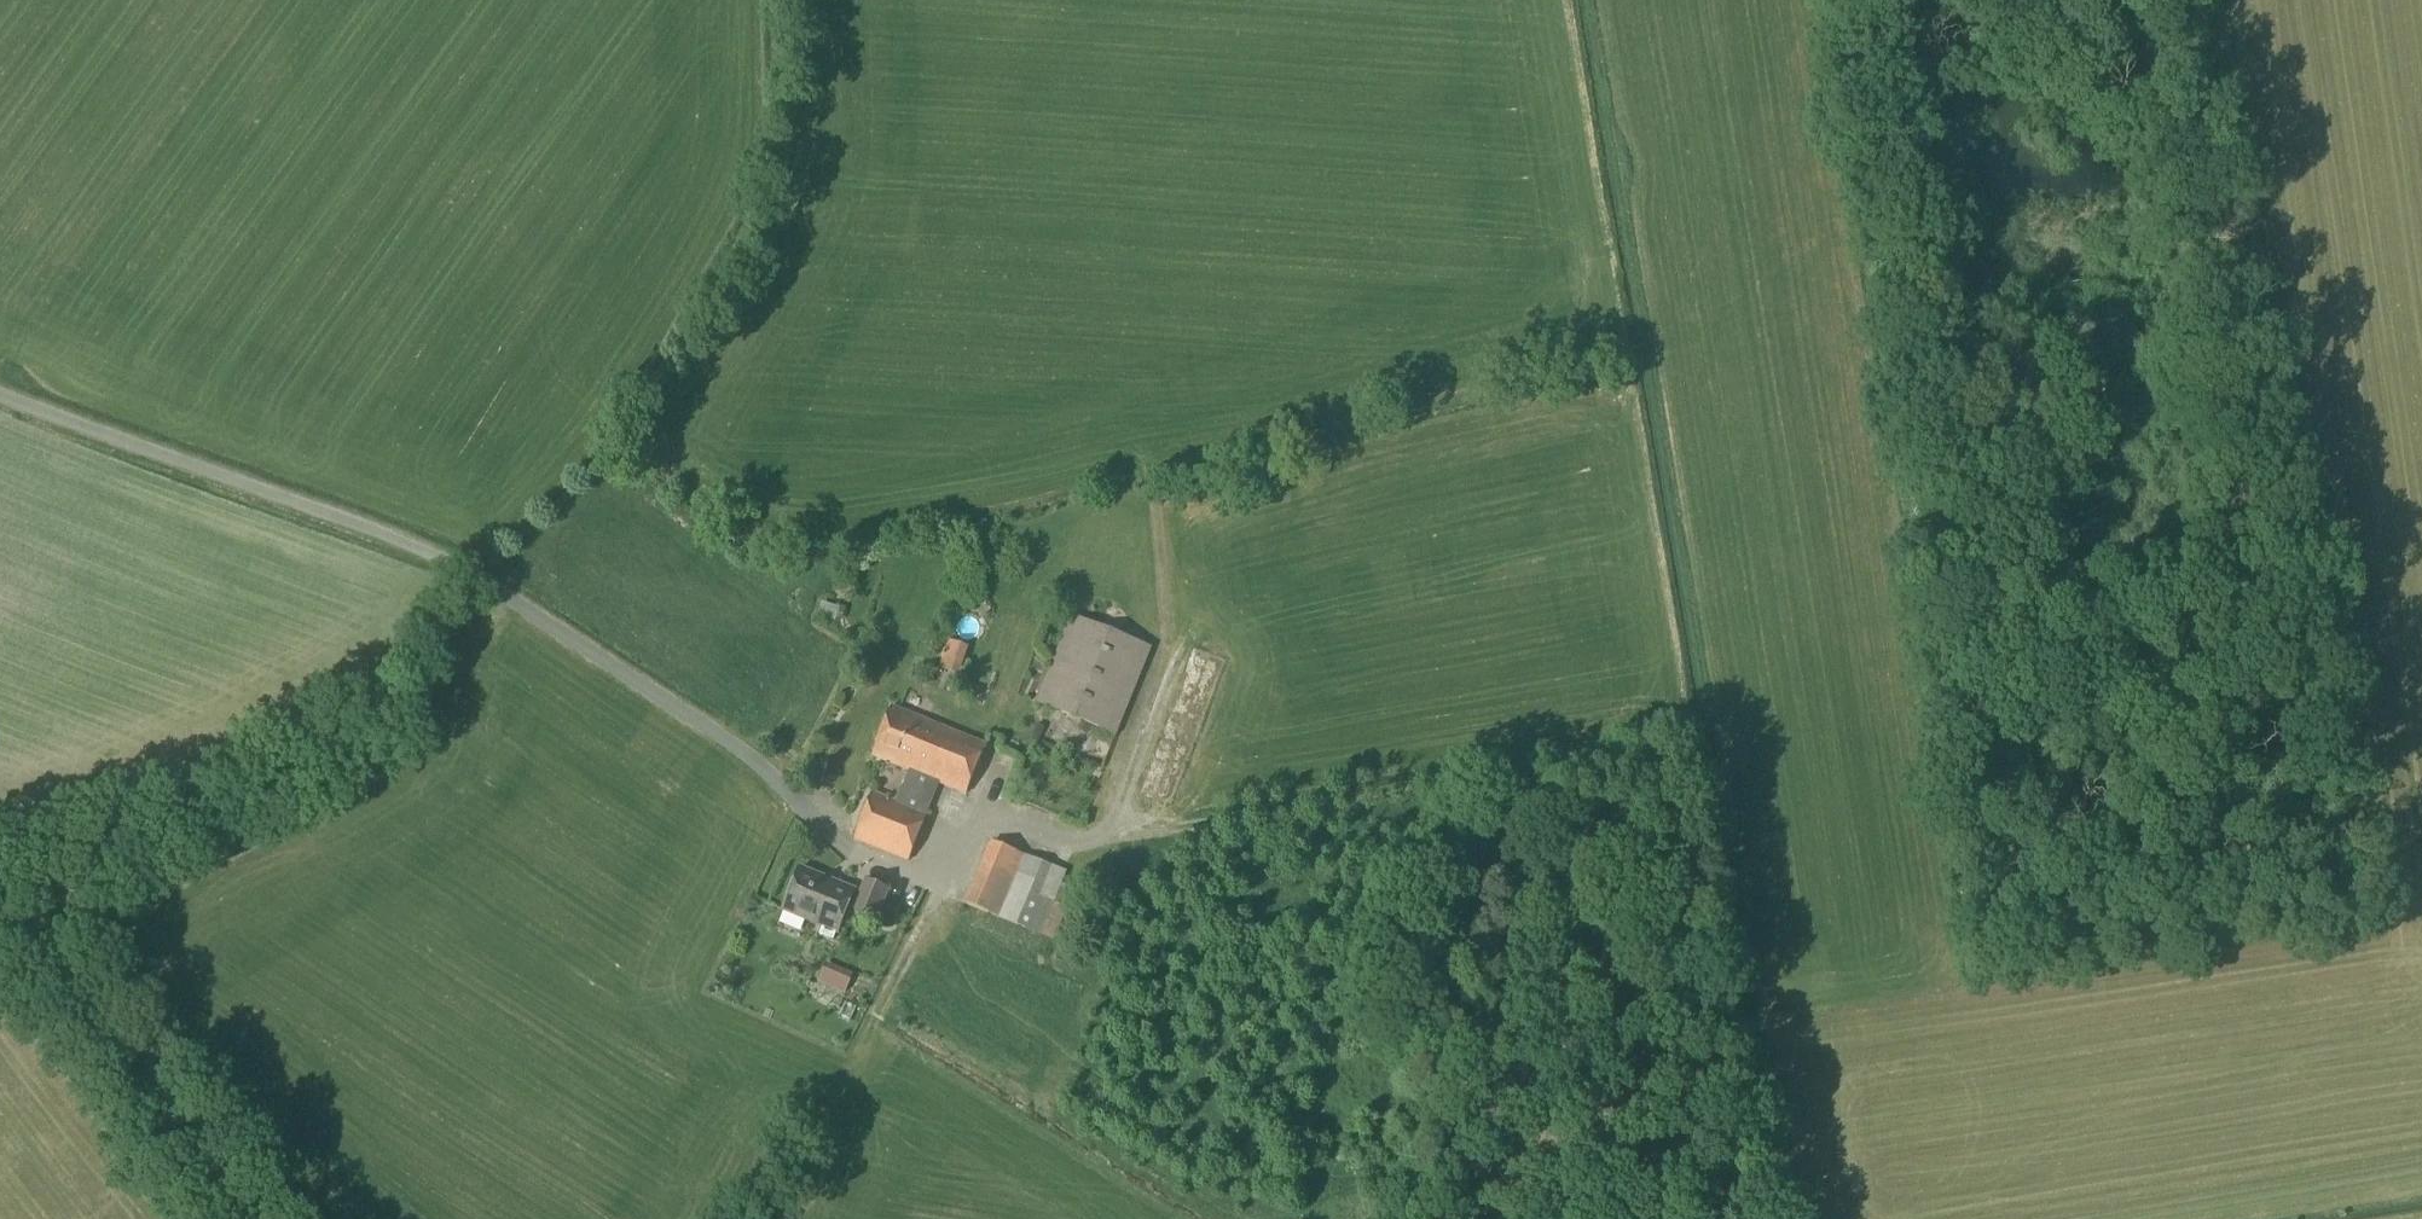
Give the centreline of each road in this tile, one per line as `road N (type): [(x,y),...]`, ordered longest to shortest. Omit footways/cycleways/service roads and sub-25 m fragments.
road 1 (unclassified): [(758,784),(594,668),(420,574),(0,414)]

